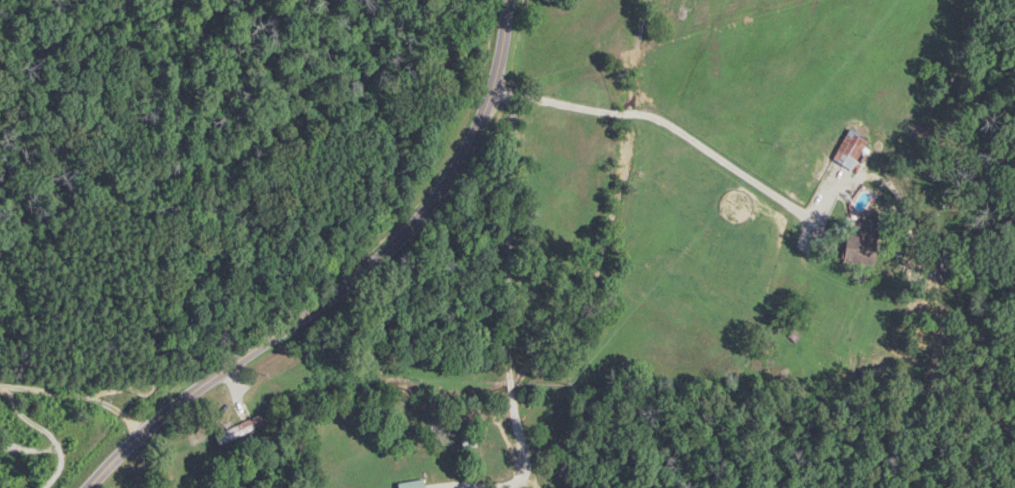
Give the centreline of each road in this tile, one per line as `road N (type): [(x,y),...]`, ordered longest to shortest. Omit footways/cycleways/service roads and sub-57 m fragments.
road 1 (tertiary): [(91,487),(167,409),(345,289),(436,200),(490,110),(512,0)]
road 2 (residential): [(506,96),(658,121),(816,221),(841,188),(851,149)]
road 3 (residential): [(525,487),(508,380),(513,322),(535,262),(530,139),(506,96),(495,93)]

